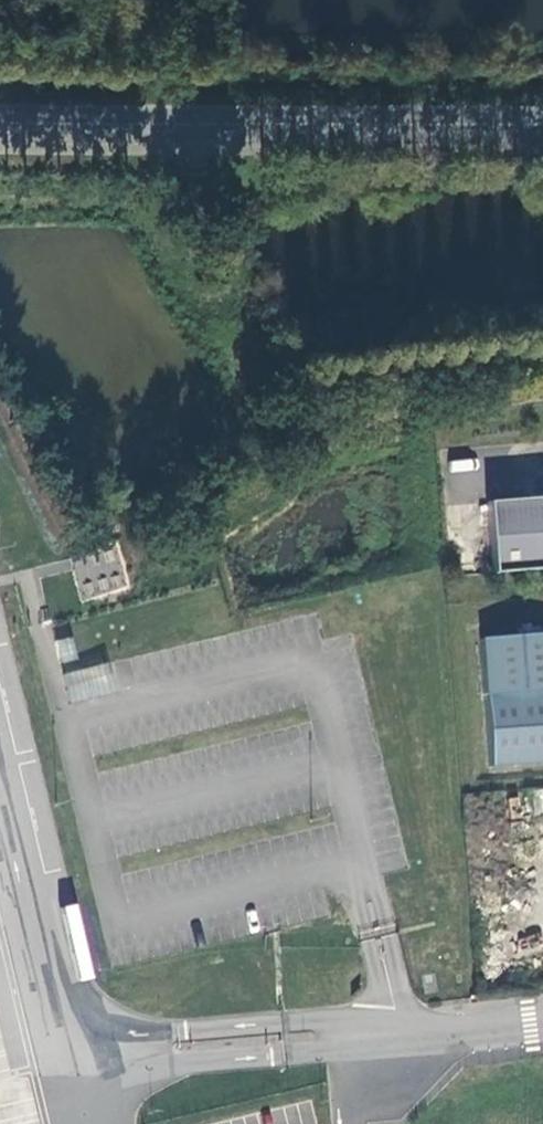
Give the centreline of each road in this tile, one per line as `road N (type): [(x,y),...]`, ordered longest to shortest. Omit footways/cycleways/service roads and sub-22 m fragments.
road 1 (primary): [(0,123),(542,126)]

